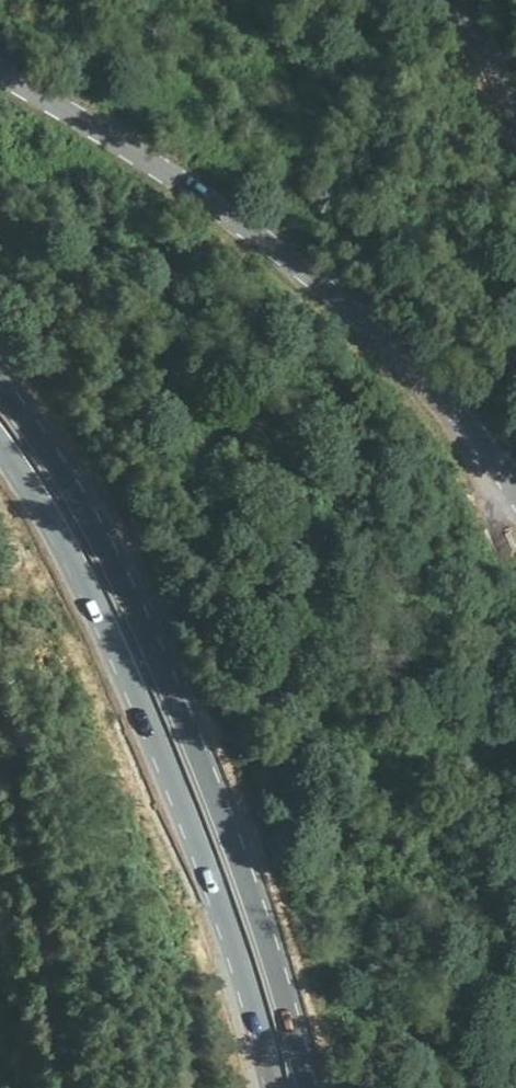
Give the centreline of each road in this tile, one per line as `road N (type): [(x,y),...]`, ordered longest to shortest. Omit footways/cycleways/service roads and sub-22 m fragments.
road 1 (primary): [(309,1087),(289,1006),(195,741),(69,482),(0,389)]
road 2 (primary): [(0,444),(79,563),(179,790),(275,1087)]
road 3 (unclassified): [(0,75),(202,189),(375,327),(470,420),(515,483)]

